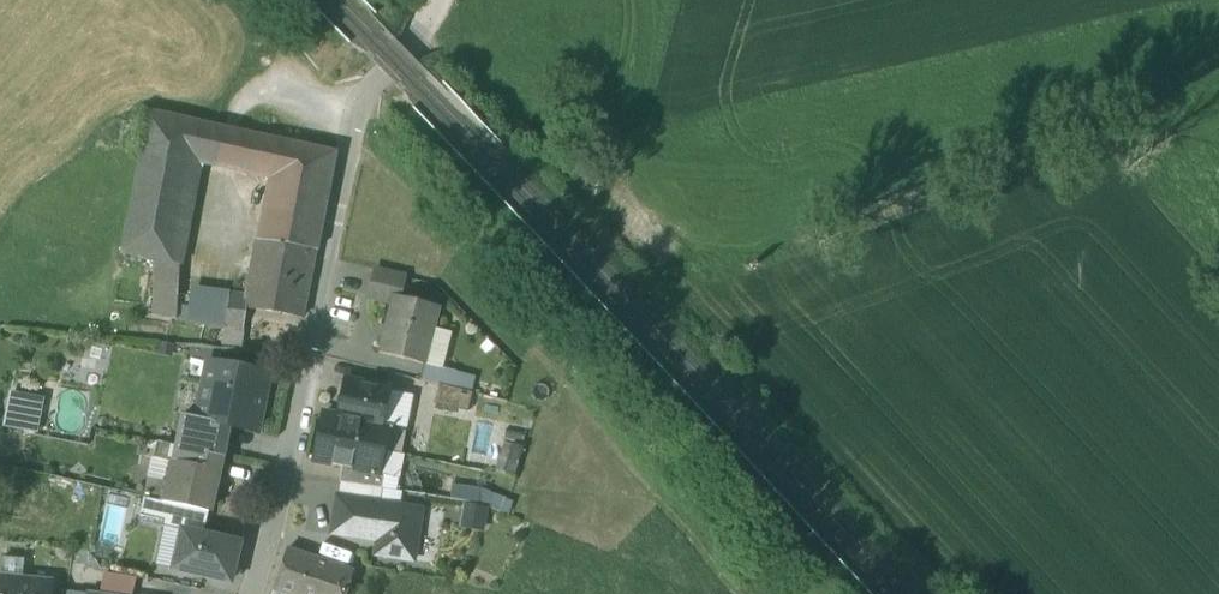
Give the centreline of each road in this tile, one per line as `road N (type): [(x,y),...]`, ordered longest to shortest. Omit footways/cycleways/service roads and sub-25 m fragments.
road 1 (residential): [(411,44),(353,112),(271,529),(249,593)]

